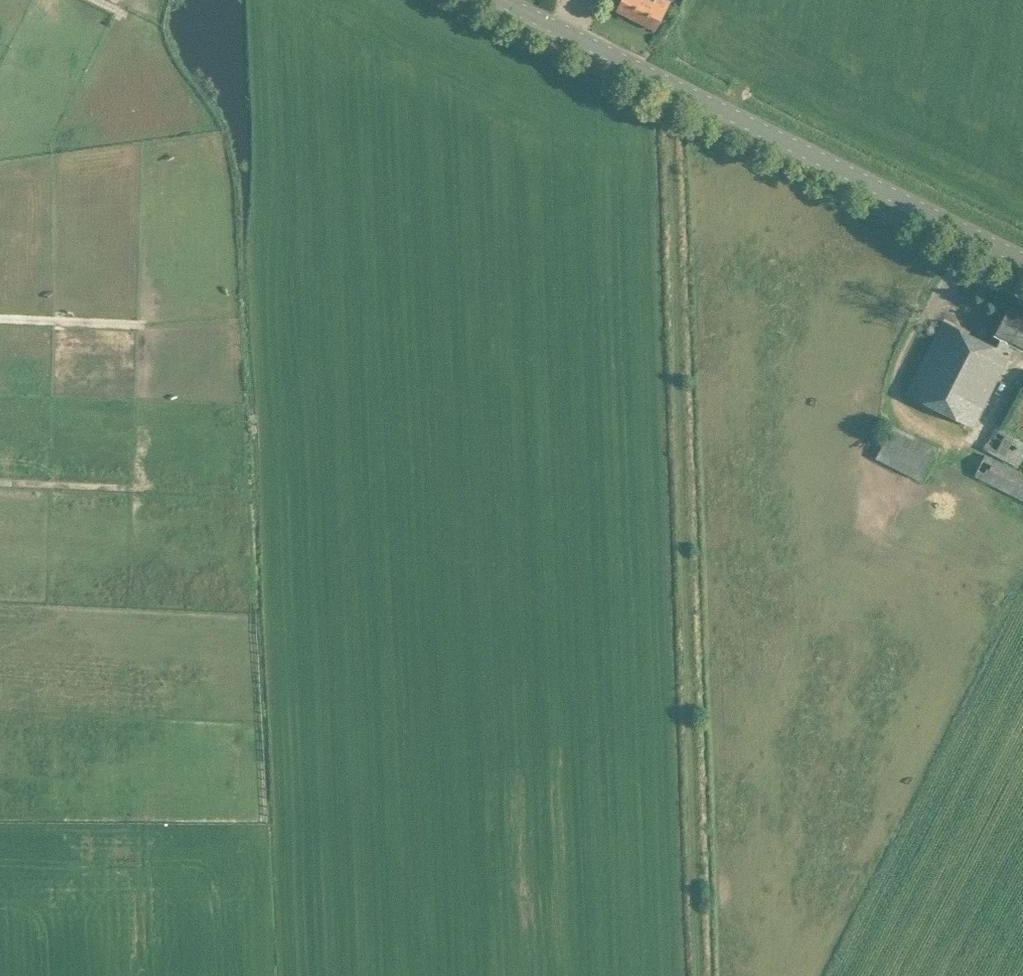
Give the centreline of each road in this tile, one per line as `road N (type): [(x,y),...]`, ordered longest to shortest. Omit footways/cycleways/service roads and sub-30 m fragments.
road 1 (track): [(702,975),(669,86)]
road 2 (unclassified): [(1022,259),(495,0)]

